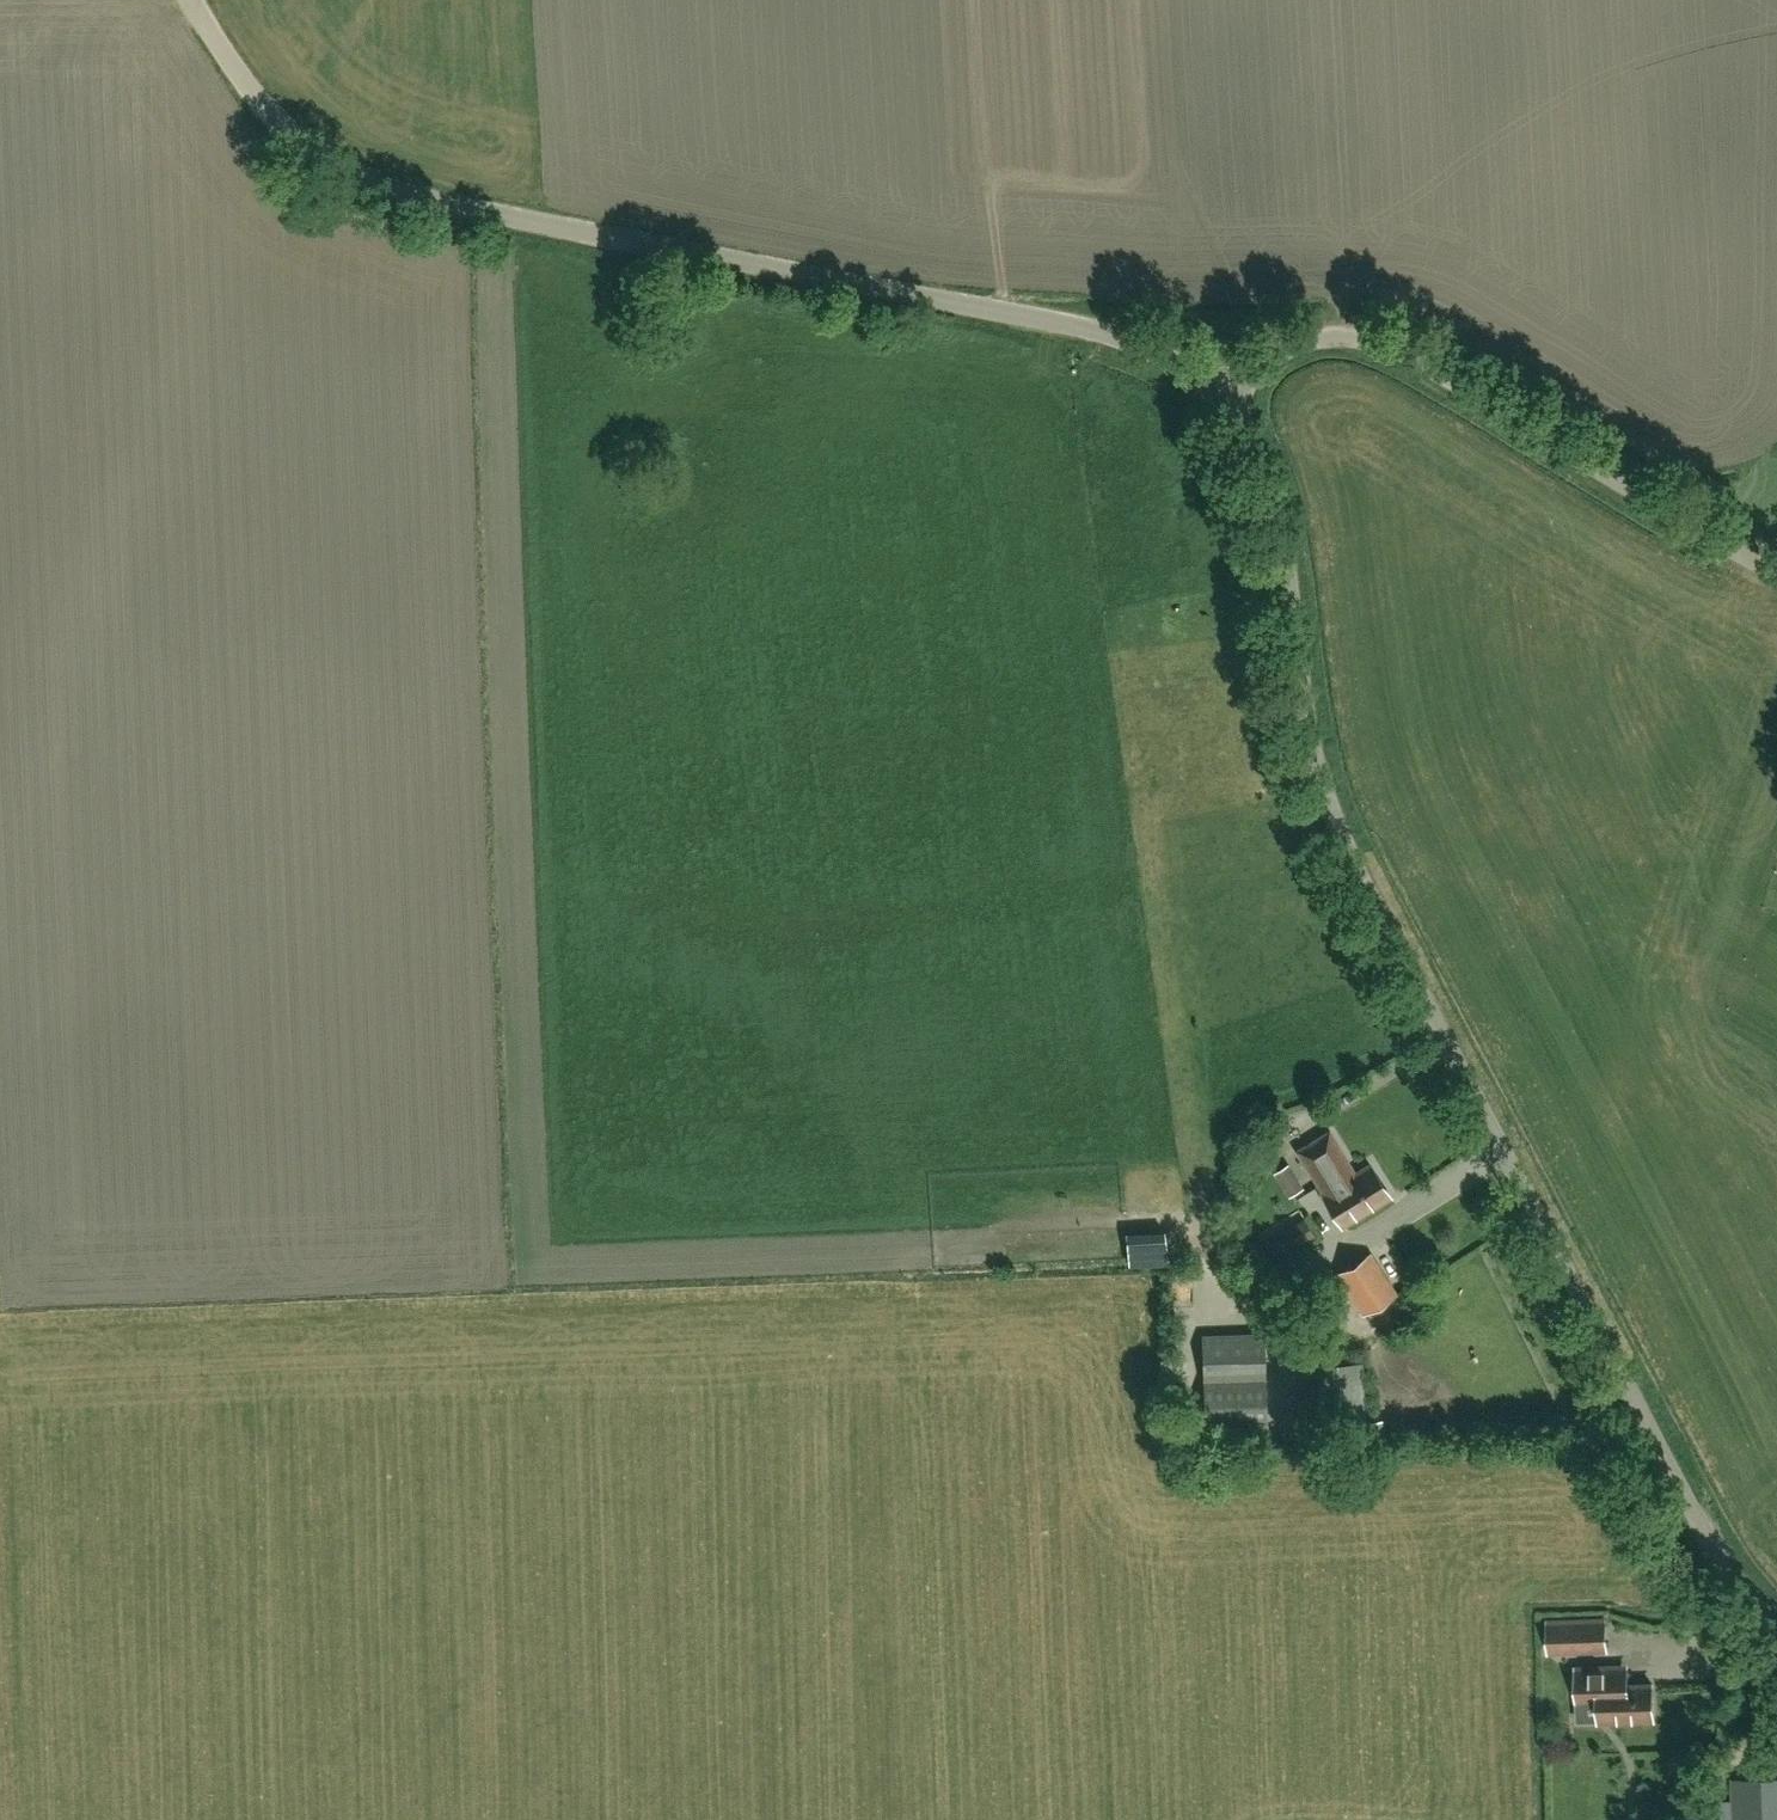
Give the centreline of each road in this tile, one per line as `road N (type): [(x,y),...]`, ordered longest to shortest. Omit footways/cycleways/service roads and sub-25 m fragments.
road 1 (unclassified): [(1776,1632),(1710,1536),(1330,808),(1306,728),(1272,485),(1224,396)]
road 2 (unclassified): [(1224,396),(1151,350),(1045,320),(429,199),(342,169),(284,127),(244,84),(196,0)]
road 3 (unclassified): [(1776,574),(1367,338),(1303,341),(1257,366),(1224,396)]

